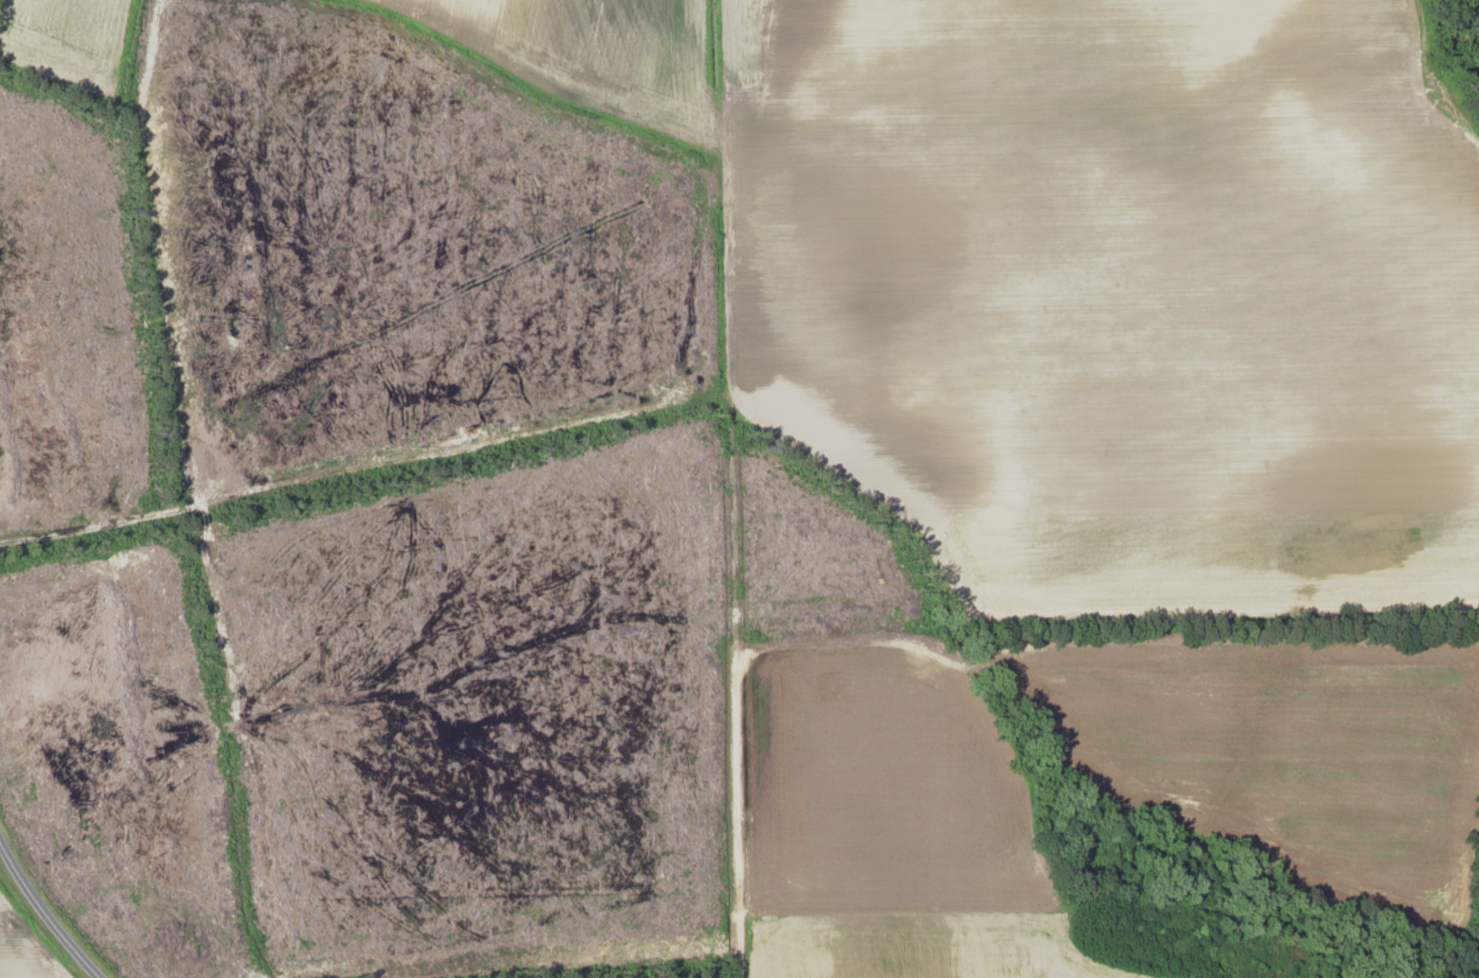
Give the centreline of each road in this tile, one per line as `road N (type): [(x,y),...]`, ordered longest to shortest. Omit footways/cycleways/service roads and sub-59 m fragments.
road 1 (residential): [(0,852),(20,893),(105,977)]

